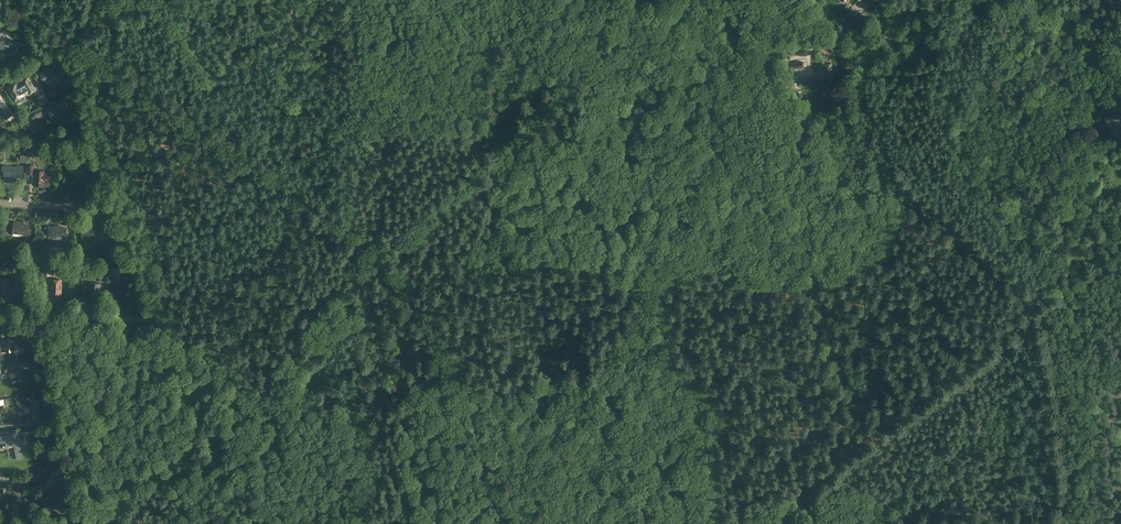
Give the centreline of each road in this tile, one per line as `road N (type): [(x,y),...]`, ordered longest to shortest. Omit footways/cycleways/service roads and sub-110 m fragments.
road 1 (track): [(512,523),(471,387),(438,328),(375,250),(338,216),(68,40),(170,0)]
road 2 (track): [(618,0),(540,115),(375,250),(293,350),(268,403),(265,471),(274,523)]
road 3 (track): [(512,523),(547,490),(557,454),(576,431),(630,316),(692,280),(720,246),(799,265),(878,432)]
road 4 (track): [(762,0),(730,139),(670,233),(630,316)]
road 5 (track): [(364,523),(341,477),(232,366),(197,335),(168,324)]
road 6 (track): [(865,96),(901,177),(1017,280),(1032,317)]
road 7 (residential): [(43,320),(168,324),(127,205)]
road 8 (track): [(1032,317),(1055,458),(1047,523)]
road 9 (track): [(226,523),(168,324)]
road 10 (track): [(878,432),(1032,317)]
road 11 (residential): [(127,205),(68,40)]
road 12 (residential): [(67,464),(43,320)]
road 13 (track): [(995,0),(1120,31)]
road 14 (residential): [(127,205),(0,201)]

